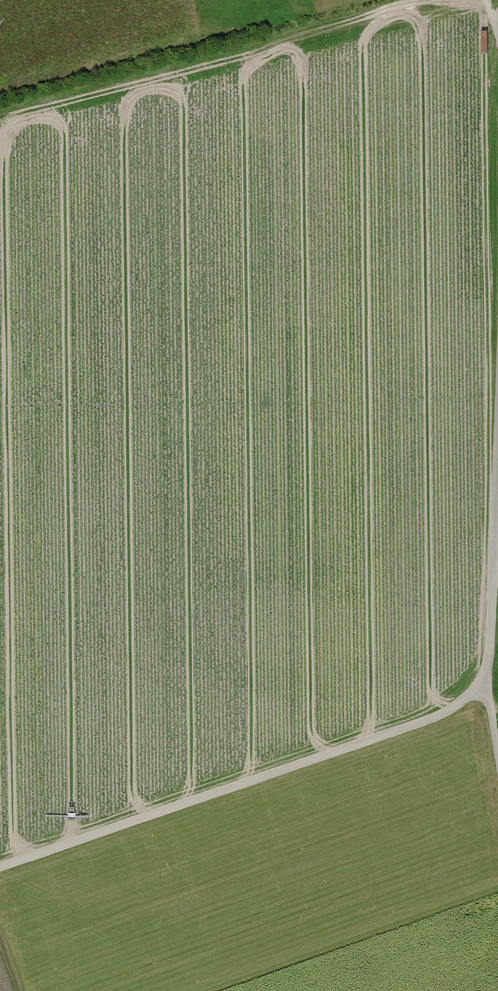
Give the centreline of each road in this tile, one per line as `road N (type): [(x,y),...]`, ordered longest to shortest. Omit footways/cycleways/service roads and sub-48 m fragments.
road 1 (track): [(0,848),(469,684),(491,489),(497,294)]
road 2 (unclassified): [(0,868),(464,700),(480,685),(490,652),(497,446)]
road 3 (track): [(454,26),(361,29),(0,125)]

